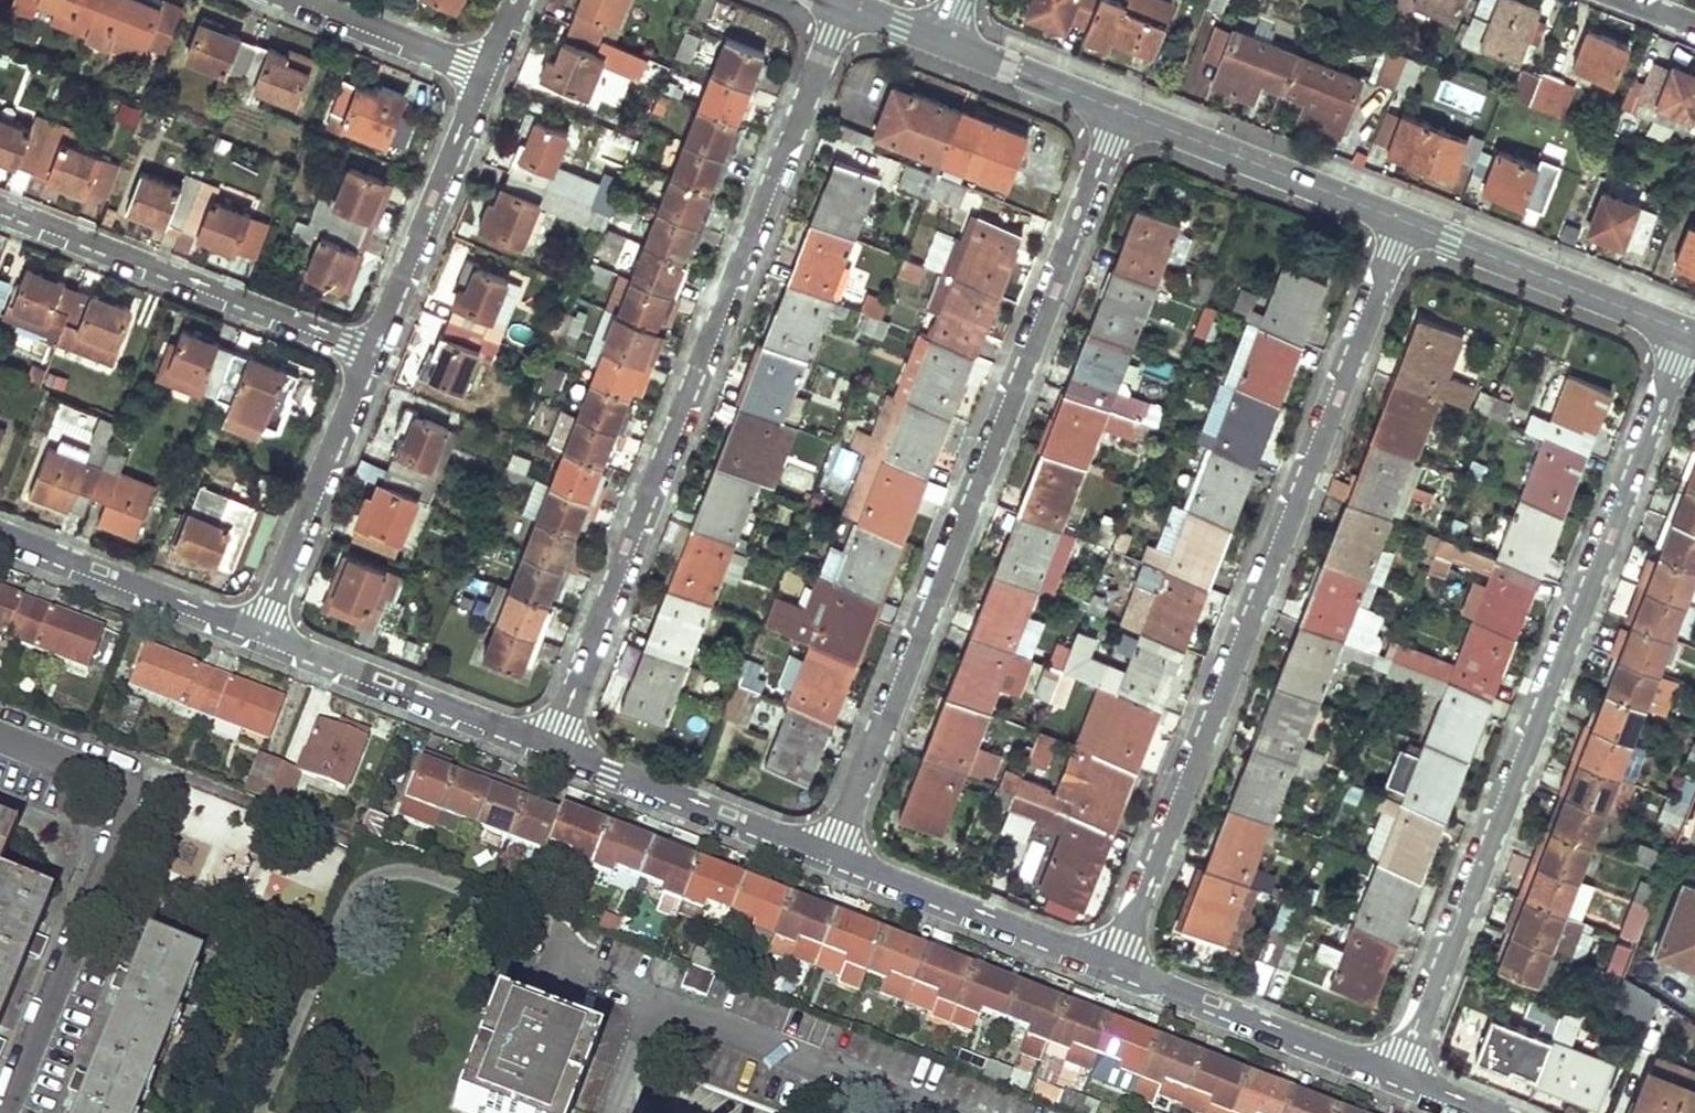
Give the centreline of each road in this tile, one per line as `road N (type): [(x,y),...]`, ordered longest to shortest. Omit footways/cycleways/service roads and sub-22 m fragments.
road 1 (residential): [(553,747),(844,3)]
road 2 (residential): [(1113,962),(1404,222)]
road 3 (residential): [(1687,333),(1402,1075)]
road 4 (residential): [(1122,112),(832,851)]
road 5 (residential): [(371,352),(0,208)]
road 6 (residential): [(11,1112),(122,827),(114,795)]
road 7 (residential): [(553,747),(263,631)]
road 8 (residential): [(1402,1075),(1113,962)]
road 9 (residential): [(487,71),(371,352)]
road 10 (tertiary): [(1687,333),(1404,222)]
road 11 (tertiary): [(1404,222),(1122,112)]
road 12 (residential): [(1113,962),(832,851)]
road 13 (residential): [(371,352),(263,631)]
road 14 (residential): [(832,851),(553,747)]
road 15 (residential): [(263,631),(0,531)]
road 16 (residential): [(303,0),(487,71)]
road 17 (tertiary): [(1122,112),(940,41)]
road 18 (residential): [(0,736),(87,771),(114,795)]

